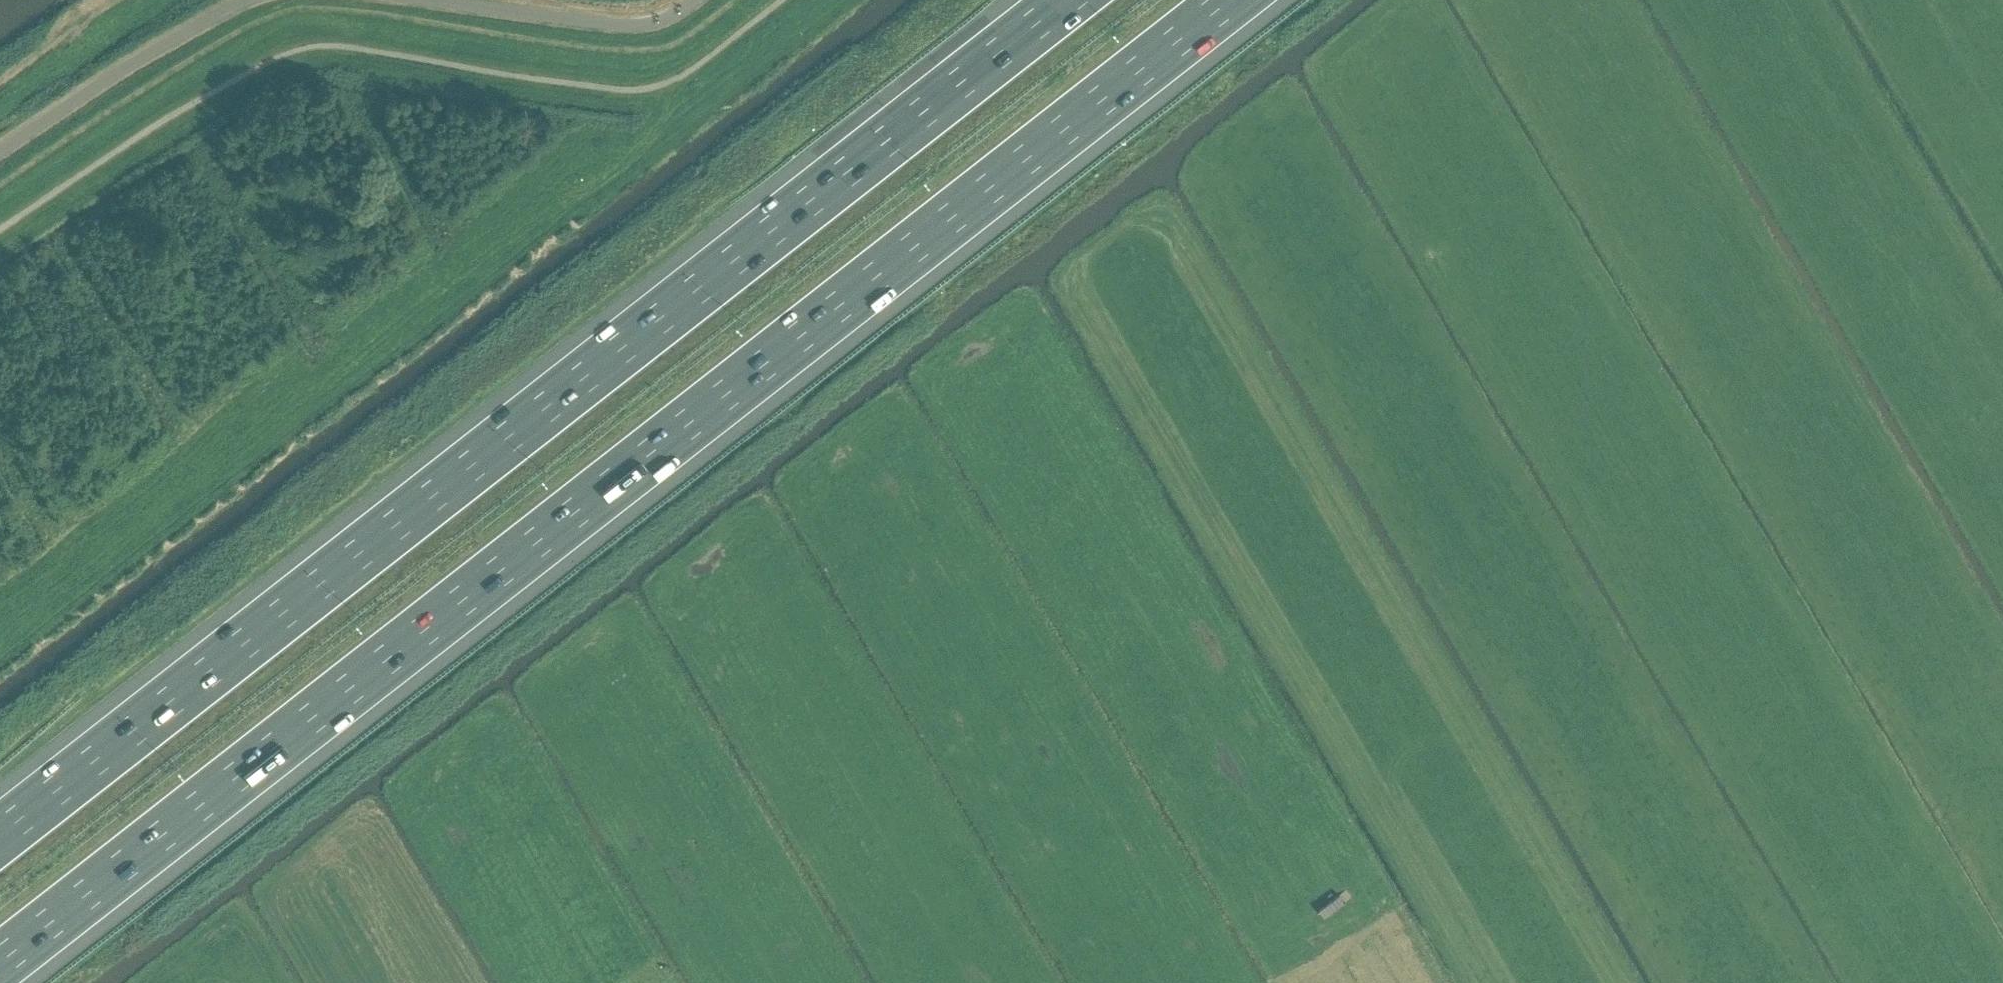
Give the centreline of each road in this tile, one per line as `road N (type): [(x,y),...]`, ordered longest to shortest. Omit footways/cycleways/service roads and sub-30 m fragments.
road 1 (motorway): [(0,964),(1232,0)]
road 2 (motorway): [(1075,0),(0,837)]

